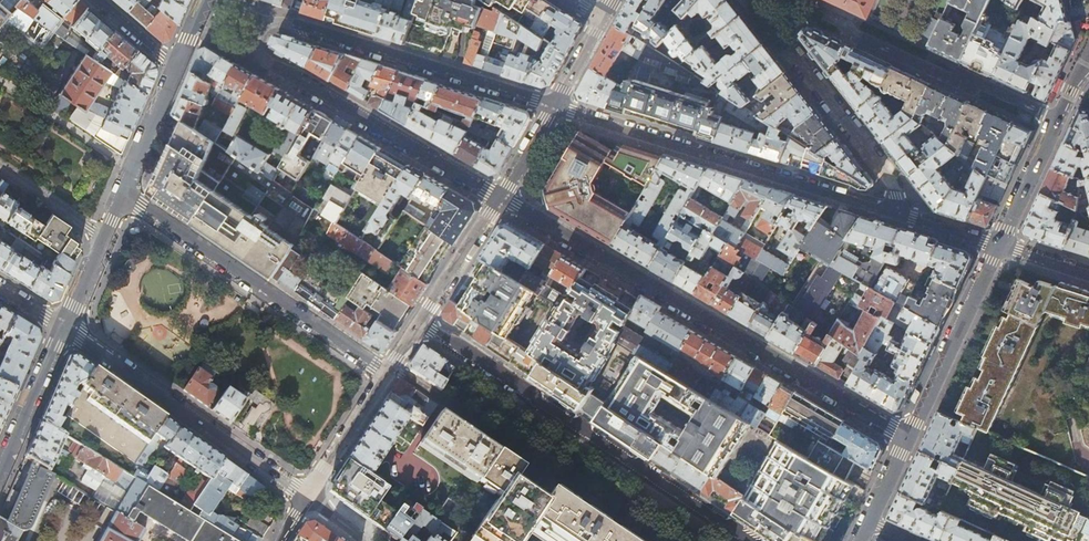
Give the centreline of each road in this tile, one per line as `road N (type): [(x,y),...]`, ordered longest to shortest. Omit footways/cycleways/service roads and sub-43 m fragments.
road 1 (residential): [(555,106),(280,20),(259,32),(264,59),(500,199)]
road 2 (residential): [(500,199),(906,438)]
road 3 (residential): [(749,540),(420,323)]
road 4 (residential): [(897,213),(555,106)]
road 5 (residential): [(387,374),(125,195)]
road 6 (residential): [(392,366),(652,540)]
road 7 (residential): [(64,327),(308,497)]
road 8 (residential): [(897,213),(887,176),(750,0)]
road 9 (tertiary): [(997,245),(906,438)]
road 10 (tertiary): [(1088,60),(997,245)]
road 11 (residential): [(134,169),(0,80)]
road 12 (residential): [(0,473),(64,327)]
road 13 (residential): [(500,199),(420,323)]
road 14 (residential): [(387,374),(308,497)]
road 15 (residential): [(106,238),(0,166)]

